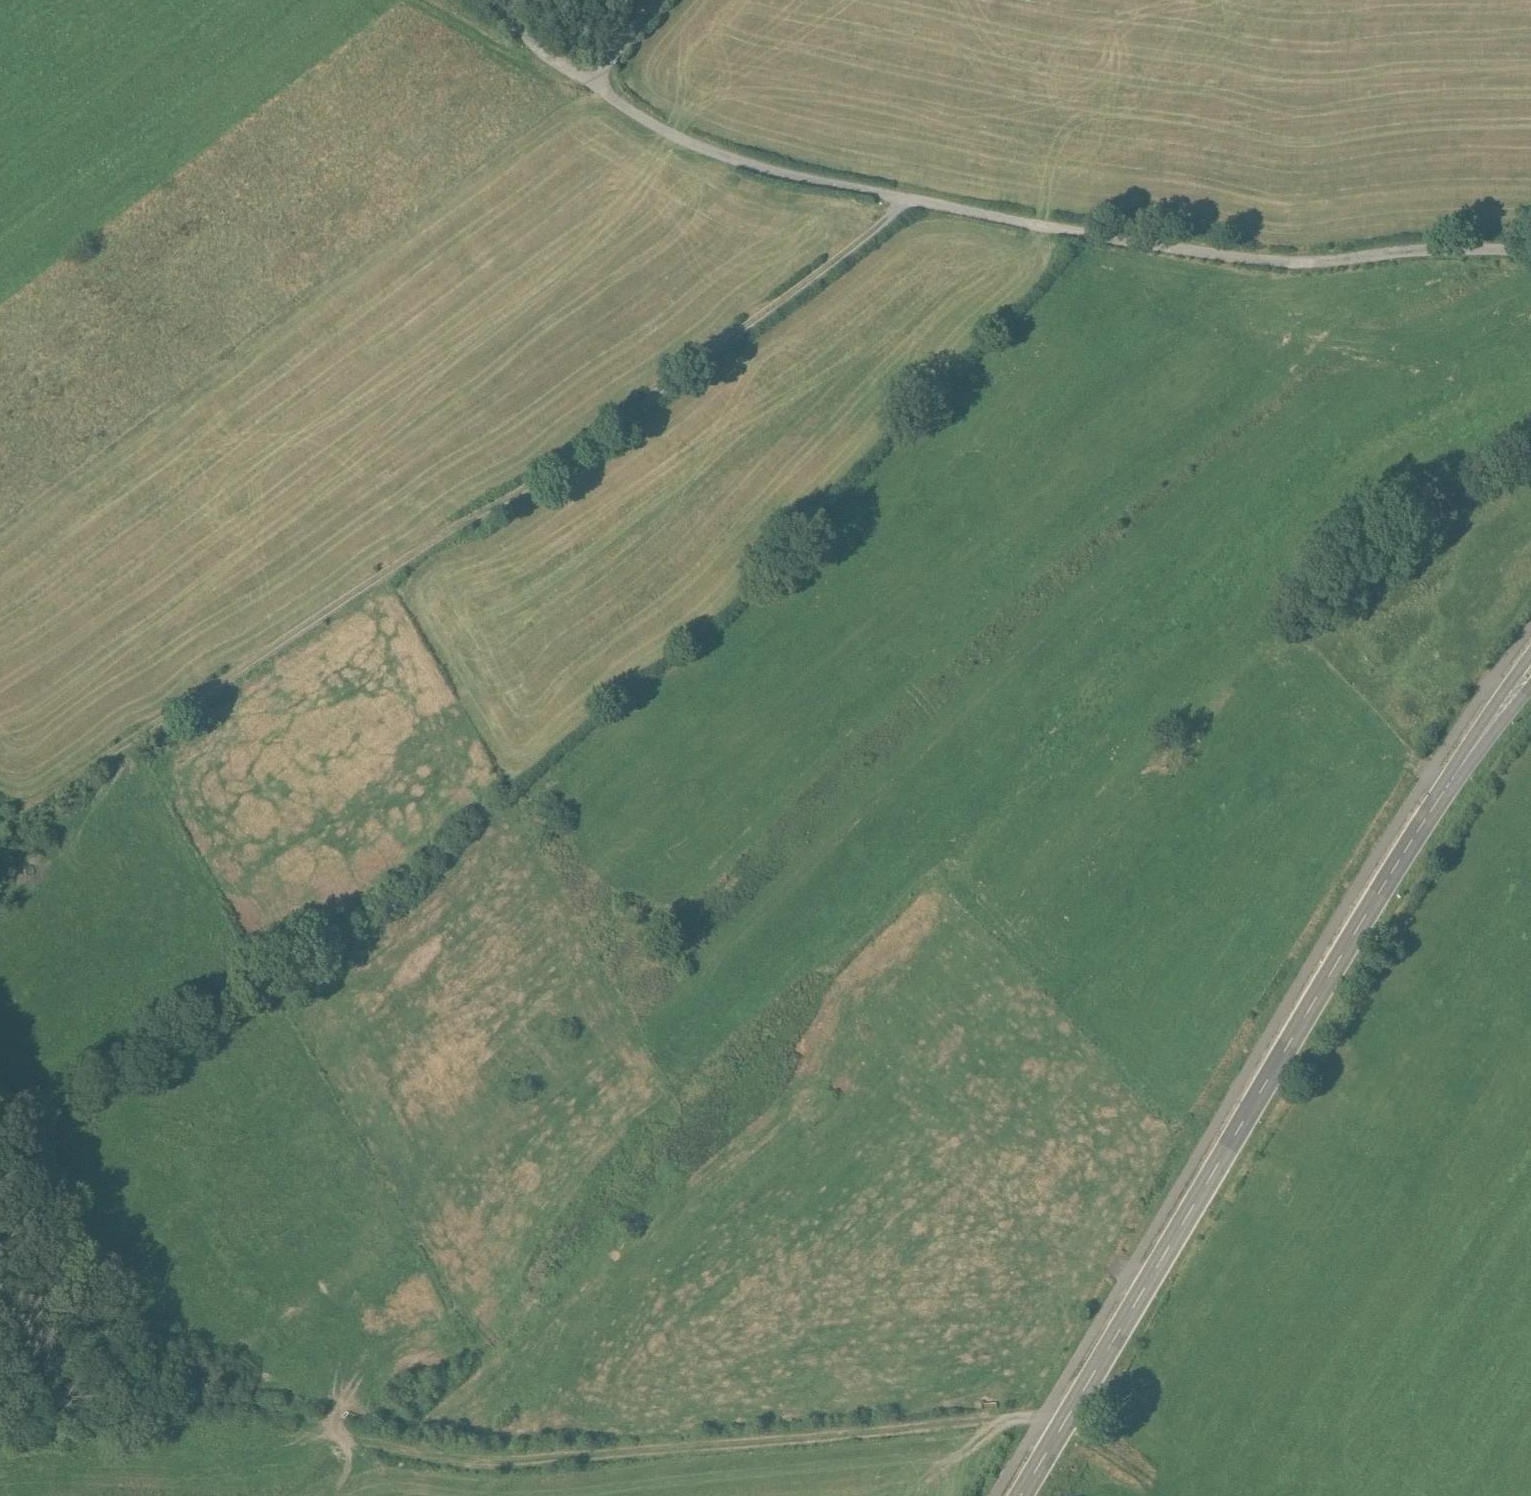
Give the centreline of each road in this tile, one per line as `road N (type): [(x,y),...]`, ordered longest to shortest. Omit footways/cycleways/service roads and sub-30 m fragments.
road 1 (track): [(1530,247),(1470,243),(1304,268),(808,177),(642,124),(522,44),(488,0)]
road 2 (track): [(1077,1420),(1006,1419),(514,1463),(394,1449),(237,1403),(185,1402),(0,1439)]
road 3 (track): [(911,197),(553,474),(17,816)]
road 4 (tertiary): [(1031,1495),(1441,800),(1530,675)]

